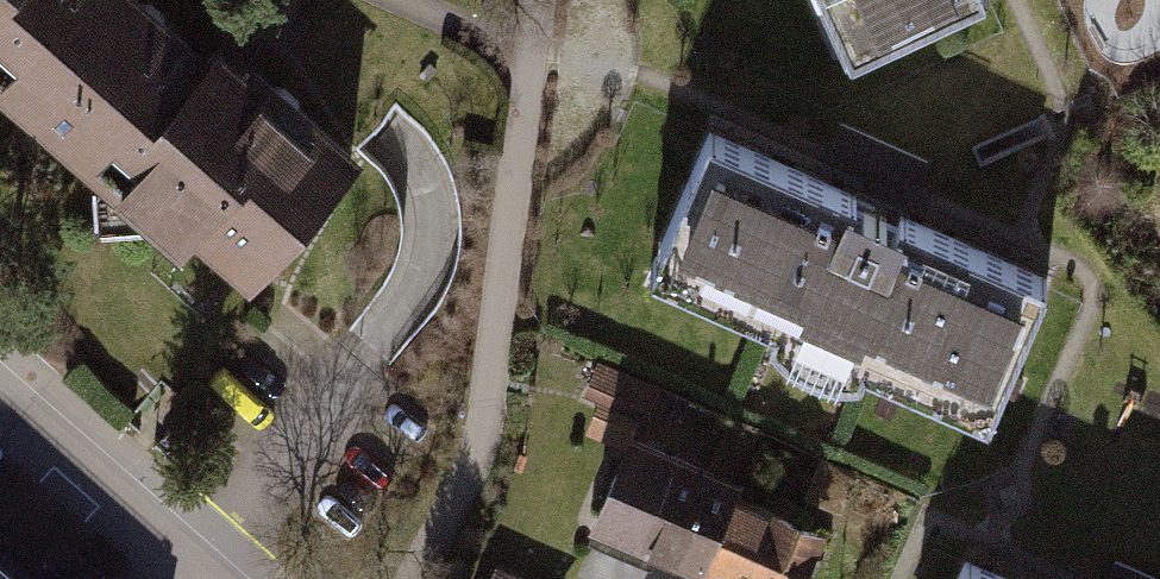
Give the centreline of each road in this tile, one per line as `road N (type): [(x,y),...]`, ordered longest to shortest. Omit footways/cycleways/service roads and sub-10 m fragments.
road 1 (residential): [(0,405),(195,578)]

